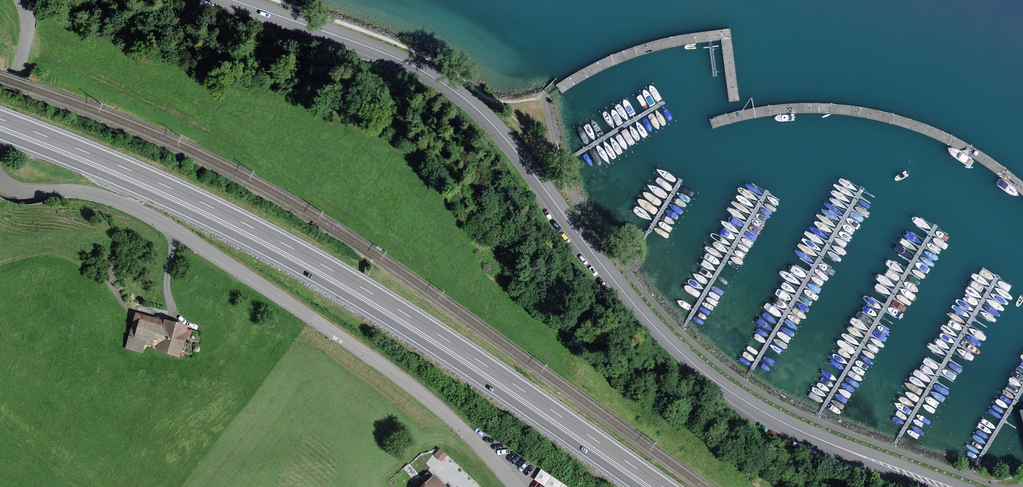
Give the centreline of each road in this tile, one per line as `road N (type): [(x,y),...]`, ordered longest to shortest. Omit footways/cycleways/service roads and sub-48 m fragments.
road 1 (primary): [(236,0),(420,67),(503,136),(660,328),(715,379),(777,418),(947,486)]
road 2 (trunk): [(663,486),(328,268),(165,186),(0,119)]
road 3 (trunk): [(0,134),(151,195),(321,280),(637,486)]
road 4 (residential): [(0,180),(23,190),(91,193),(162,223),(409,383),(519,486)]
road 5 (residential): [(20,0),(28,27),(0,123)]

